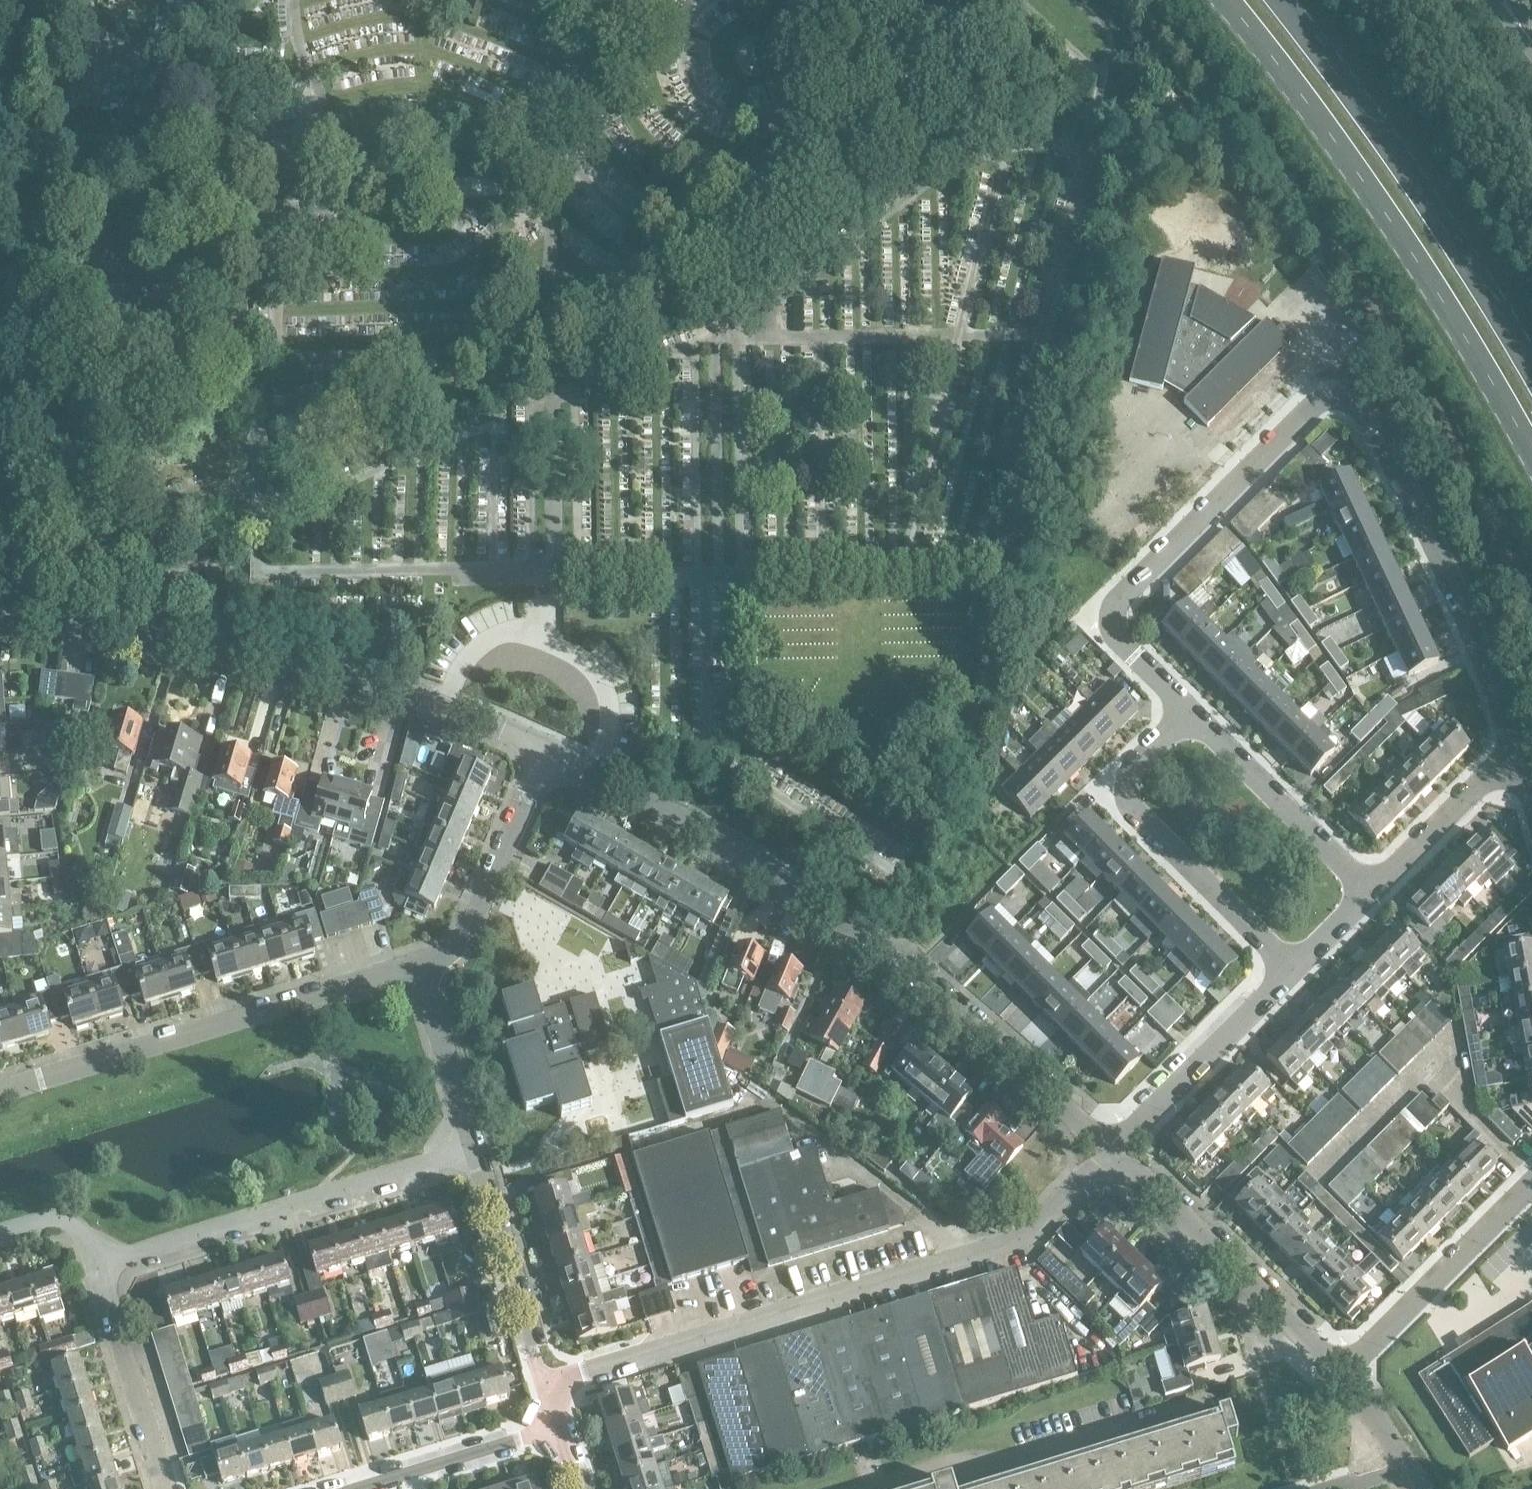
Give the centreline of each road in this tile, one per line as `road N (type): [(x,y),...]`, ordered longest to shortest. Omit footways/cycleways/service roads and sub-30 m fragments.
road 1 (residential): [(1512,756),(1453,600),(1362,415),(1341,401),(1313,407),(1121,598),(1116,622),(1125,646),(1187,712)]
road 2 (residential): [(1114,1145),(990,1040),(802,900),(664,811),(545,748)]
road 3 (residential): [(1114,1159),(1043,1221),(932,1279),(548,1388)]
road 4 (residential): [(545,748),(444,707),(285,661),(96,628),(0,624)]
road 5 (primary): [(1225,0),(1451,318),(1531,459)]
road 6 (primary): [(1531,376),(1487,299),(1275,0)]
road 7 (residential): [(0,1087),(415,969)]
road 8 (residential): [(92,1242),(113,1260),(132,1259),(474,1155)]
road 9 (residential): [(1288,967),(1123,794),(1131,769),(1187,712)]
road 10 (residential): [(890,1488),(1217,1397)]
road 11 (residential): [(1338,1373),(1114,1159)]
road 12 (residential): [(1338,1373),(1531,1183)]
road 13 (residential): [(415,969),(443,961),(462,943),(545,748)]
road 14 (residential): [(167,1488),(92,1242)]
road 15 (residential): [(1367,887),(1187,712)]
road 16 (residential): [(1114,1145),(1288,967)]
road 17 (residential): [(548,1388),(474,1155)]
road 18 (residential): [(358,1488),(561,1429)]
road 19 (residential): [(1367,887),(1512,756)]
road 20 (residential): [(474,1155),(415,969)]
road 21 (residential): [(1419,1488),(1338,1373)]

